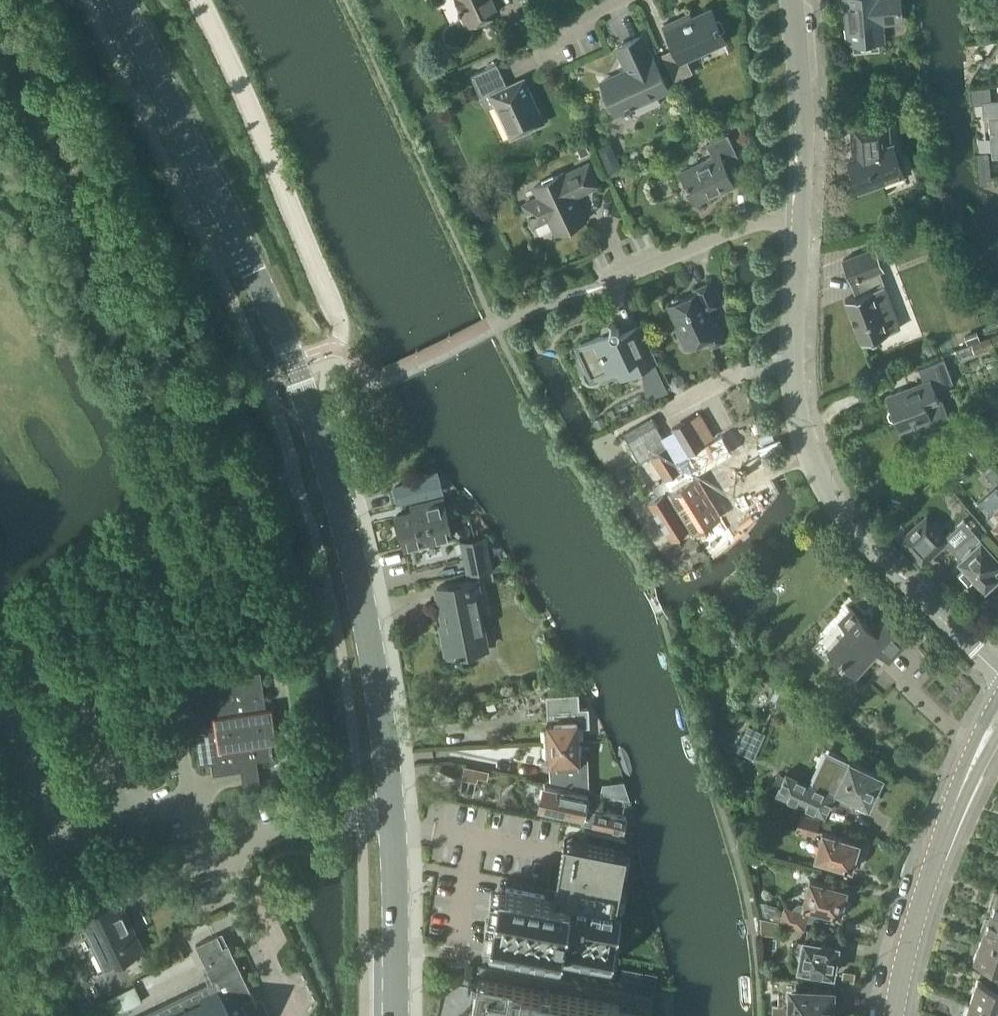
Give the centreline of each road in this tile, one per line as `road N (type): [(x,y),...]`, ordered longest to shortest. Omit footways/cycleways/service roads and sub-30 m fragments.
road 1 (residential): [(997,656),(814,474),(803,421),(805,207)]
road 2 (secondary): [(393,813),(350,559),(289,363)]
road 3 (unclassified): [(199,0),(337,318),(334,347),(289,363)]
road 4 (secondary): [(289,363),(118,0)]
road 5 (residential): [(494,325),(805,207)]
road 6 (secondary): [(895,1015),(907,933),(946,800),(997,705)]
road 7 (unclassified): [(211,847),(193,801),(173,669),(274,651)]
road 8 (residential): [(805,207),(799,0)]
road 9 (secondary): [(396,1015),(393,813)]
road 10 (unclassified): [(293,1015),(211,847)]
road 11 (unclassified): [(211,847),(393,813)]

